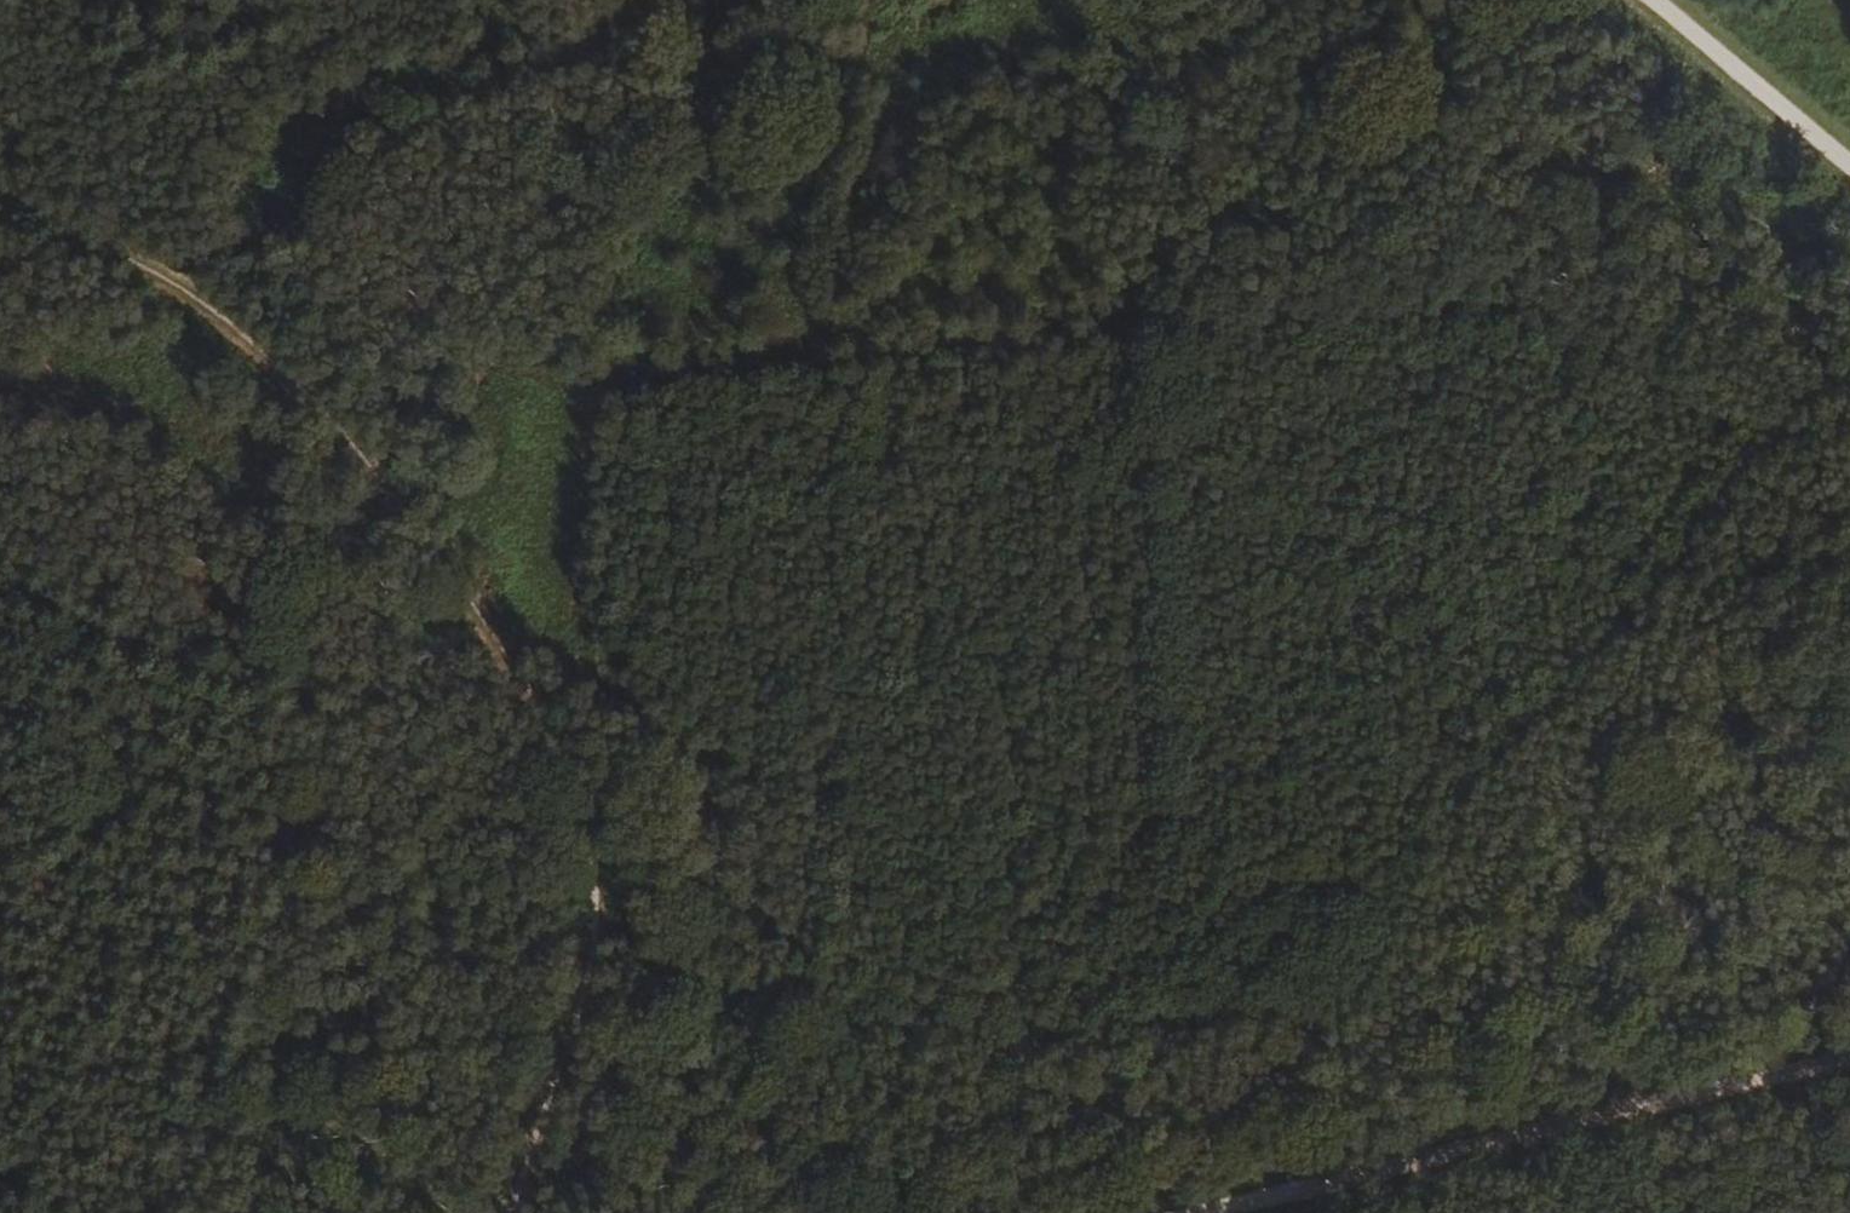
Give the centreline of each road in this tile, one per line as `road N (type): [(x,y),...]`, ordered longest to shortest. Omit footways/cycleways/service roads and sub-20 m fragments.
road 1 (track): [(1192,1212),(1849,1058)]
road 2 (track): [(1656,0),(1849,165)]

